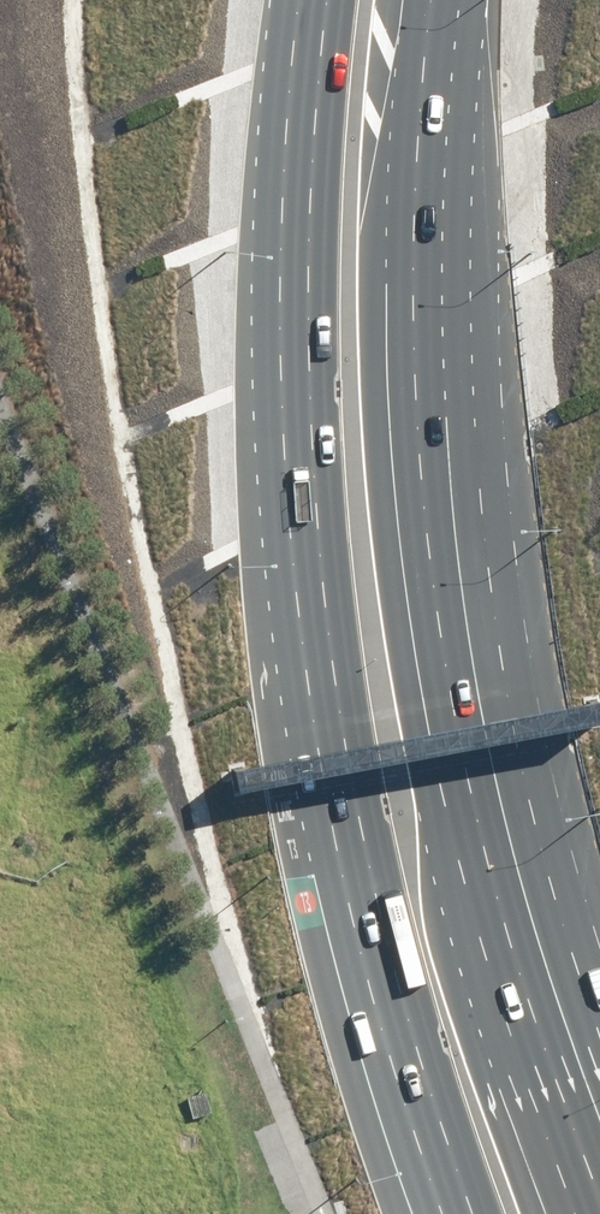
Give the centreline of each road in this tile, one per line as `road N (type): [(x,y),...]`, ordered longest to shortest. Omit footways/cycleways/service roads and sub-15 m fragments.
road 1 (primary): [(448,1213),(352,902),(305,635),(282,325),(290,166),(312,0)]
road 2 (primary): [(441,0),(431,269),(440,506),(499,857),(558,1109)]

